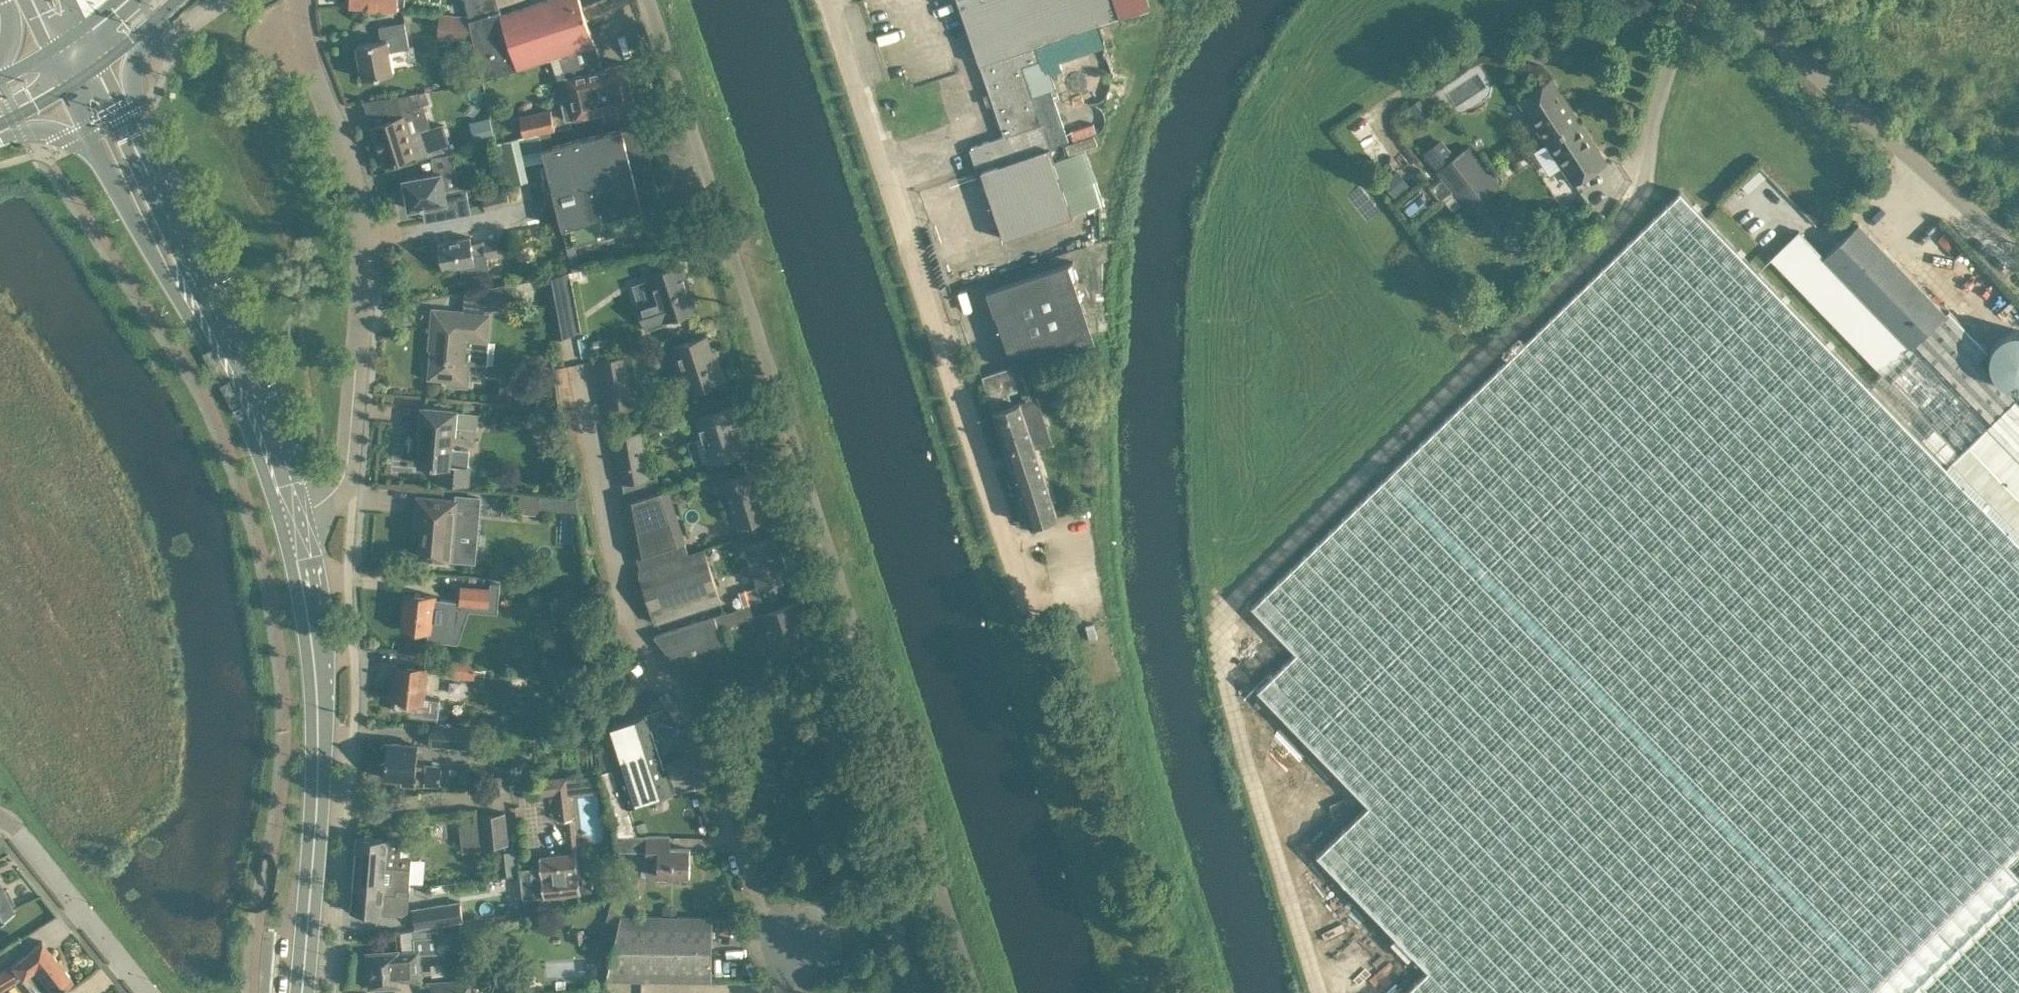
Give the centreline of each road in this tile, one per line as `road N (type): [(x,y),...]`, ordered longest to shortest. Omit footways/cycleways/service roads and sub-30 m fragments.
road 1 (residential): [(653,0),(924,832)]
road 2 (unclassified): [(783,992),(780,949),(690,721),(636,636),(582,428),(576,370)]
road 3 (unclassified): [(830,0),(1038,615)]
road 4 (unclassified): [(287,512),(324,504),(343,473),(362,265),(359,200),(297,24),(298,0)]
road 5 (secondary): [(302,992),(318,768),(312,633),(287,512)]
road 6 (track): [(1038,615),(1162,992)]
road 7 (unclassified): [(2018,263),(1721,0)]
road 8 (unclassified): [(151,992),(16,826),(0,819)]
road 9 (secondary): [(205,327),(192,251),(133,136)]
road 10 (secondary): [(287,512),(205,327)]
road 11 (secondary): [(103,157),(160,265),(205,327)]
road 12 (unclassified): [(924,832),(977,992)]

